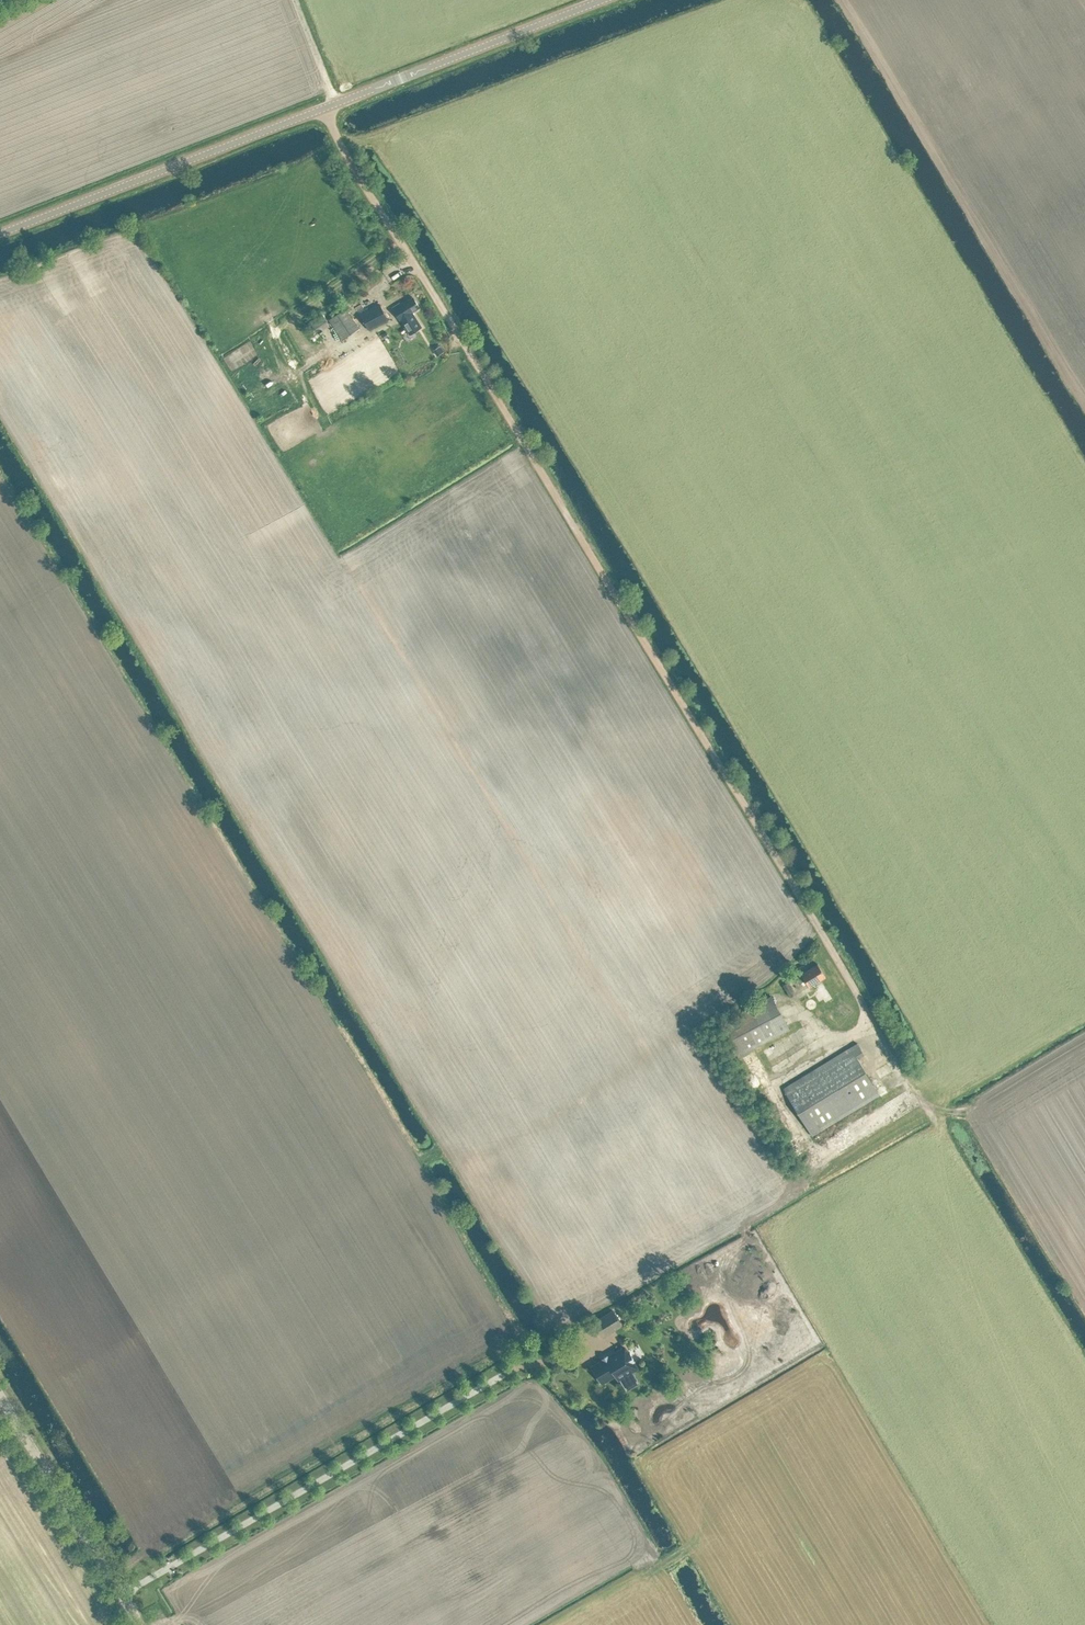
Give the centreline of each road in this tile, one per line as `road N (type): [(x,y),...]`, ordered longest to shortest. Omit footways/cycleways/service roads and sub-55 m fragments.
road 1 (track): [(322,109),(873,1023)]
road 2 (tertiary): [(0,234),(606,0)]
road 3 (residential): [(122,1596),(518,1368),(537,1364),(584,1398),(616,1386)]
road 4 (tertiary): [(122,1596),(0,1397)]

